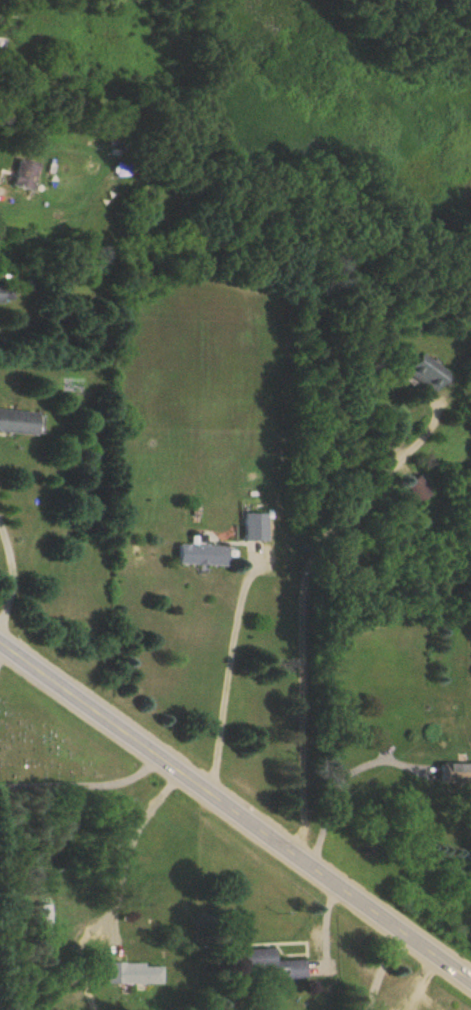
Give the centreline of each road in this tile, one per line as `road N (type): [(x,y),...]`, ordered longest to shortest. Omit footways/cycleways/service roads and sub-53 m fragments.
road 1 (primary): [(470,983),(0,644)]

